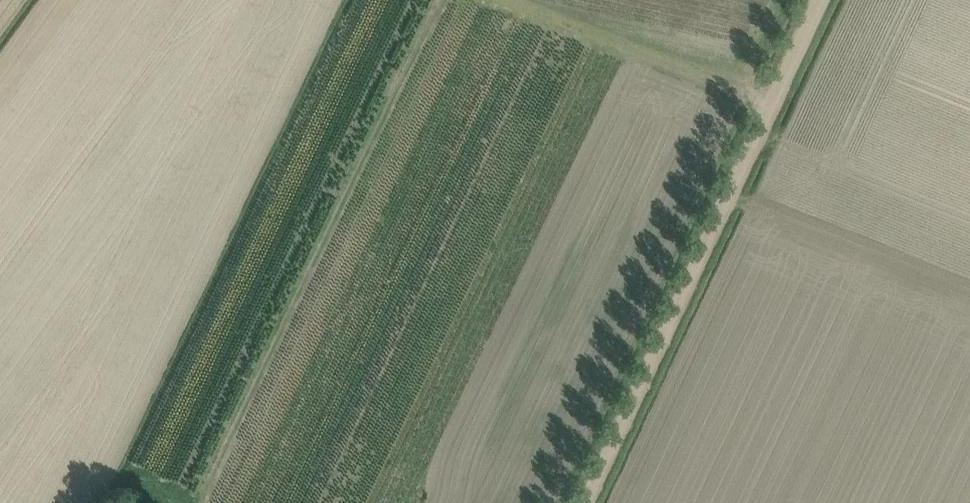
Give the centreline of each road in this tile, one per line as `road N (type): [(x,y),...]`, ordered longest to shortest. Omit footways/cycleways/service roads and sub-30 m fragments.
road 1 (track): [(599,502),(830,0)]

